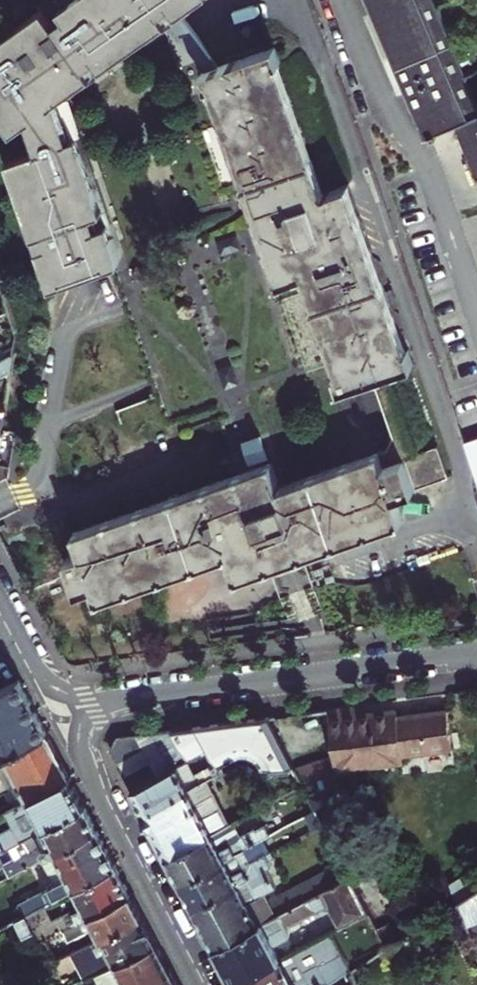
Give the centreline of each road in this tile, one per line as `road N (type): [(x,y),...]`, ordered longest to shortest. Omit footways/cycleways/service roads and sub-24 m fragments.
road 1 (residential): [(476,651),(90,701)]
road 2 (residential): [(476,304),(430,169),(380,108),(340,0)]
road 3 (residential): [(90,701),(80,733),(84,764),(198,984)]
road 4 (residential): [(90,701),(43,675),(0,597)]

